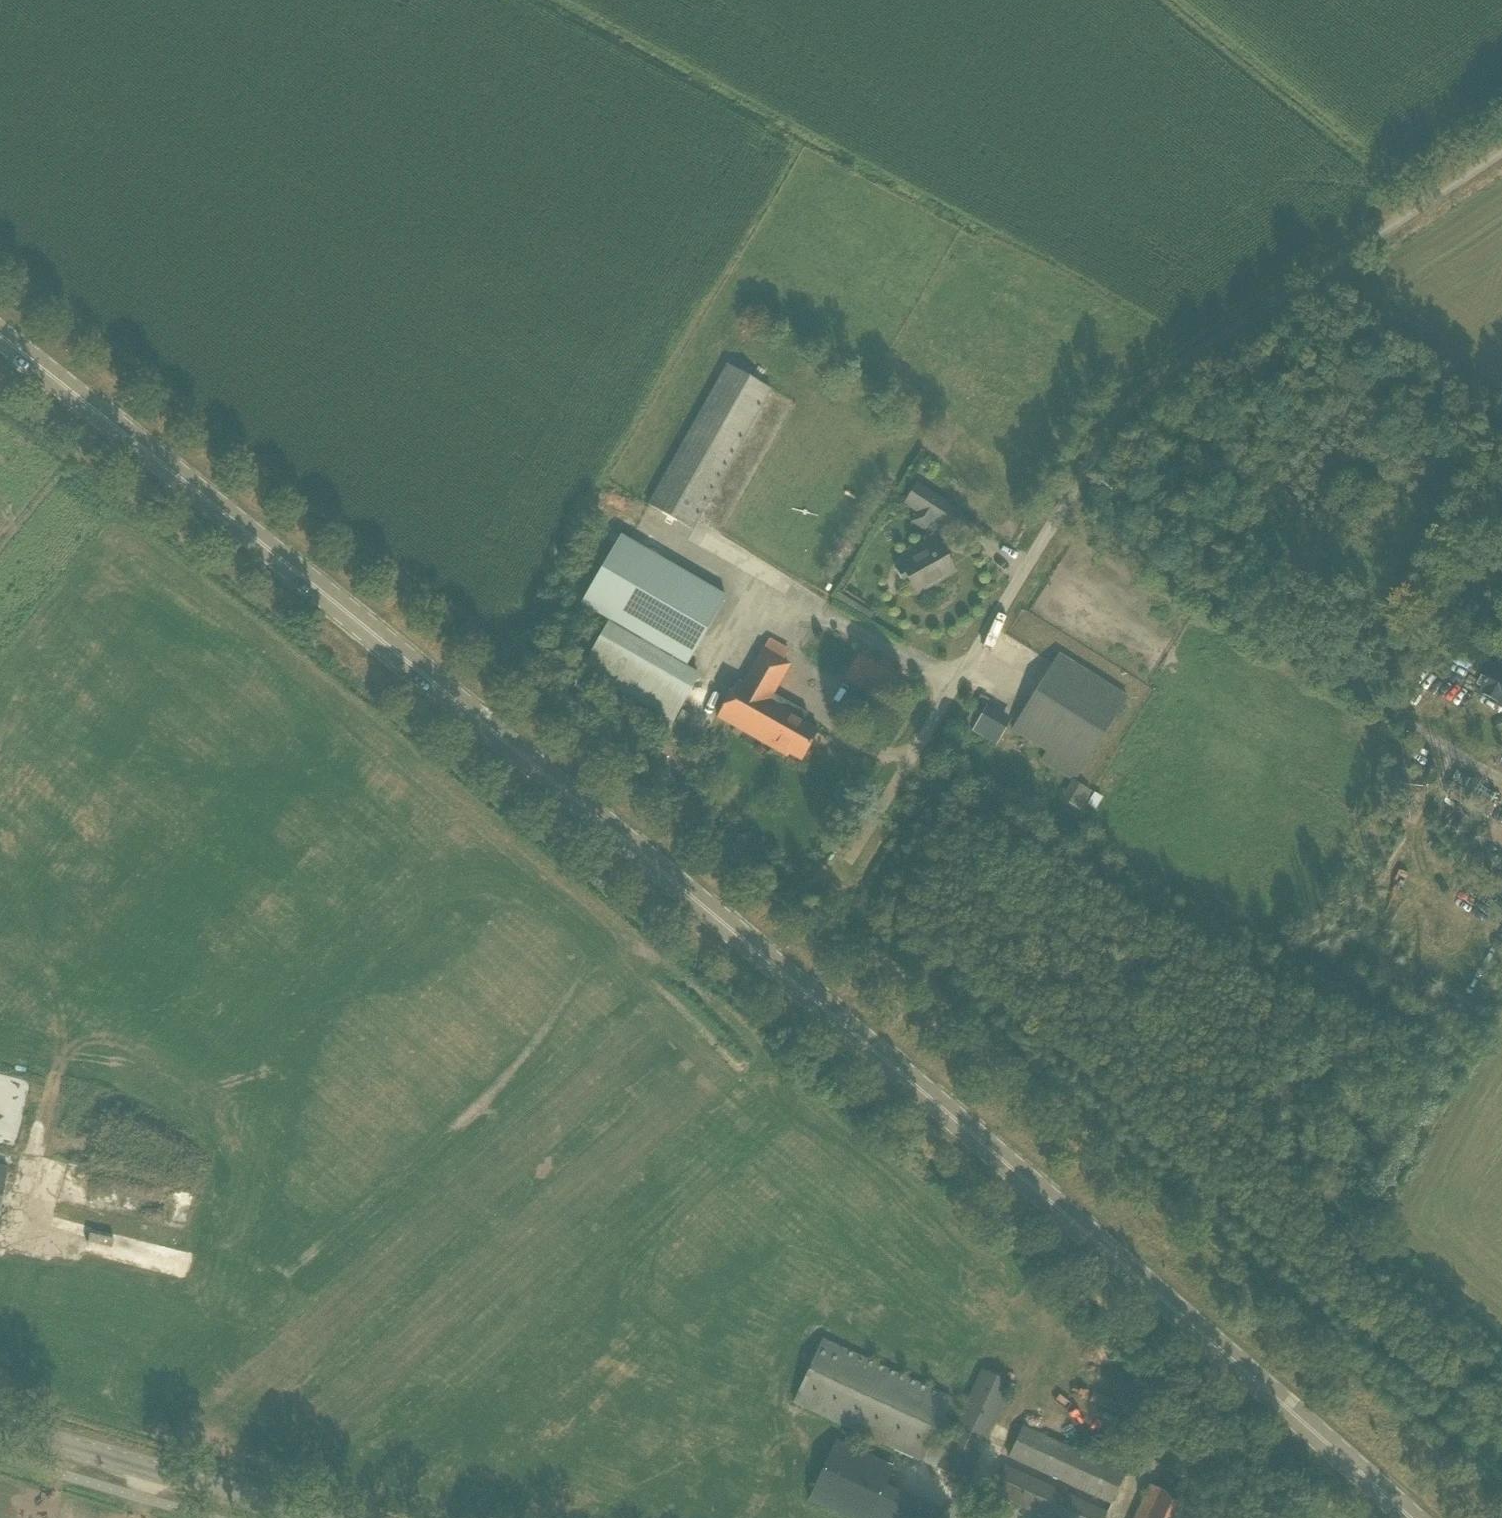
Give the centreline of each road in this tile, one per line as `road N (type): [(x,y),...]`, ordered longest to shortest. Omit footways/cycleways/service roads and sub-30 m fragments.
road 1 (primary): [(0,336),(637,853),(1411,1517)]
road 2 (unclassified): [(846,901),(1133,410),(1501,160)]
road 3 (tertiary): [(312,1517),(0,1429)]

